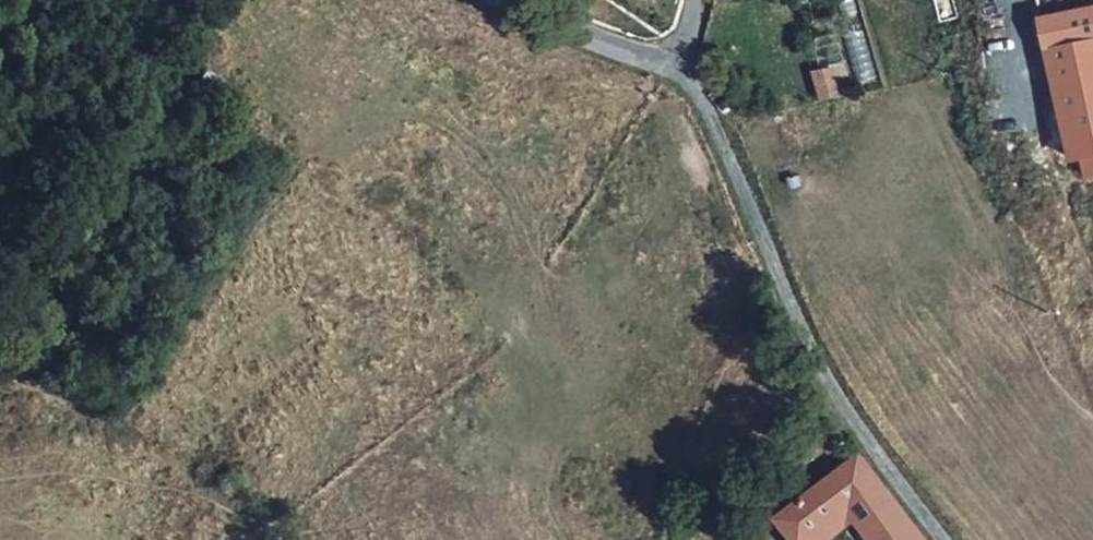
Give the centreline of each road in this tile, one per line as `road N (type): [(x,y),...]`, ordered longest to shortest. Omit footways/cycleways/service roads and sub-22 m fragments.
road 1 (unclassified): [(944,539),(810,347),(681,60)]
road 2 (unclassified): [(505,0),(593,41),(681,60)]

